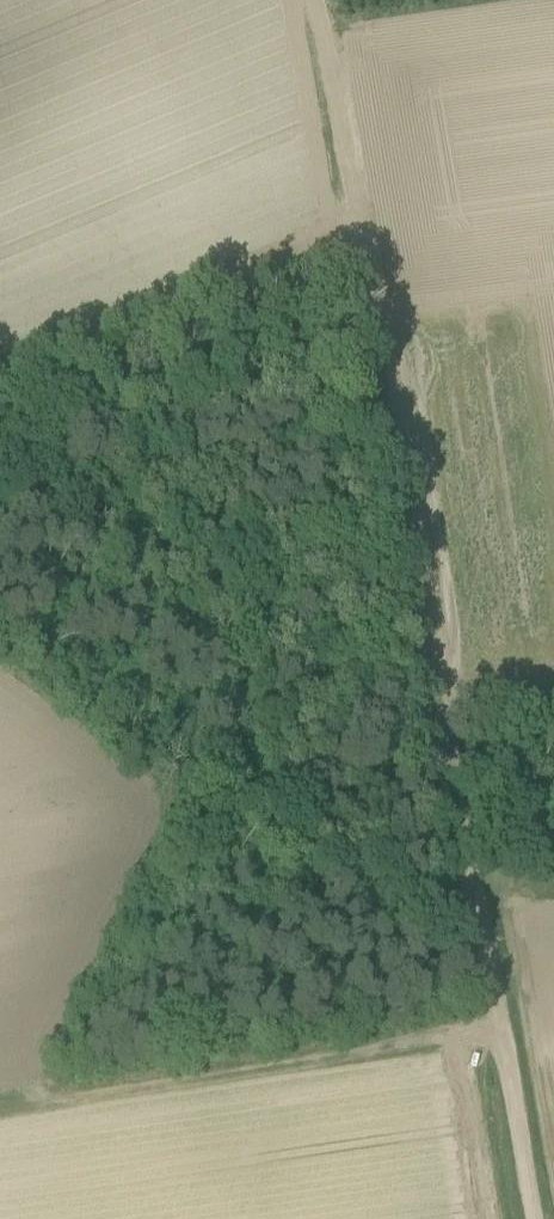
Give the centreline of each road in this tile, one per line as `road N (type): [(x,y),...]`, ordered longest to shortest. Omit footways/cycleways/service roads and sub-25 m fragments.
road 1 (track): [(320,0),(446,695),(456,819),(503,1022)]
road 2 (track): [(0,1108),(503,1022)]
road 3 (track): [(503,1022),(537,1218)]

